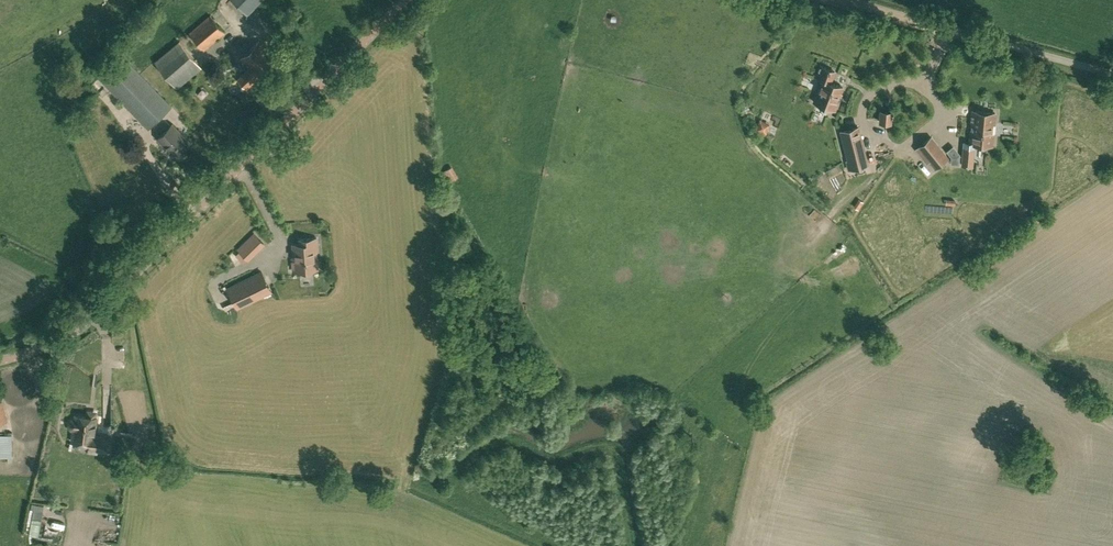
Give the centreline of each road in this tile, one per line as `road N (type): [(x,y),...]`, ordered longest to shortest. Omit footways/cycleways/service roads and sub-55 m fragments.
road 1 (unclassified): [(0,361),(59,339),(98,311),(407,0)]
road 2 (unclassified): [(1112,71),(947,25)]

